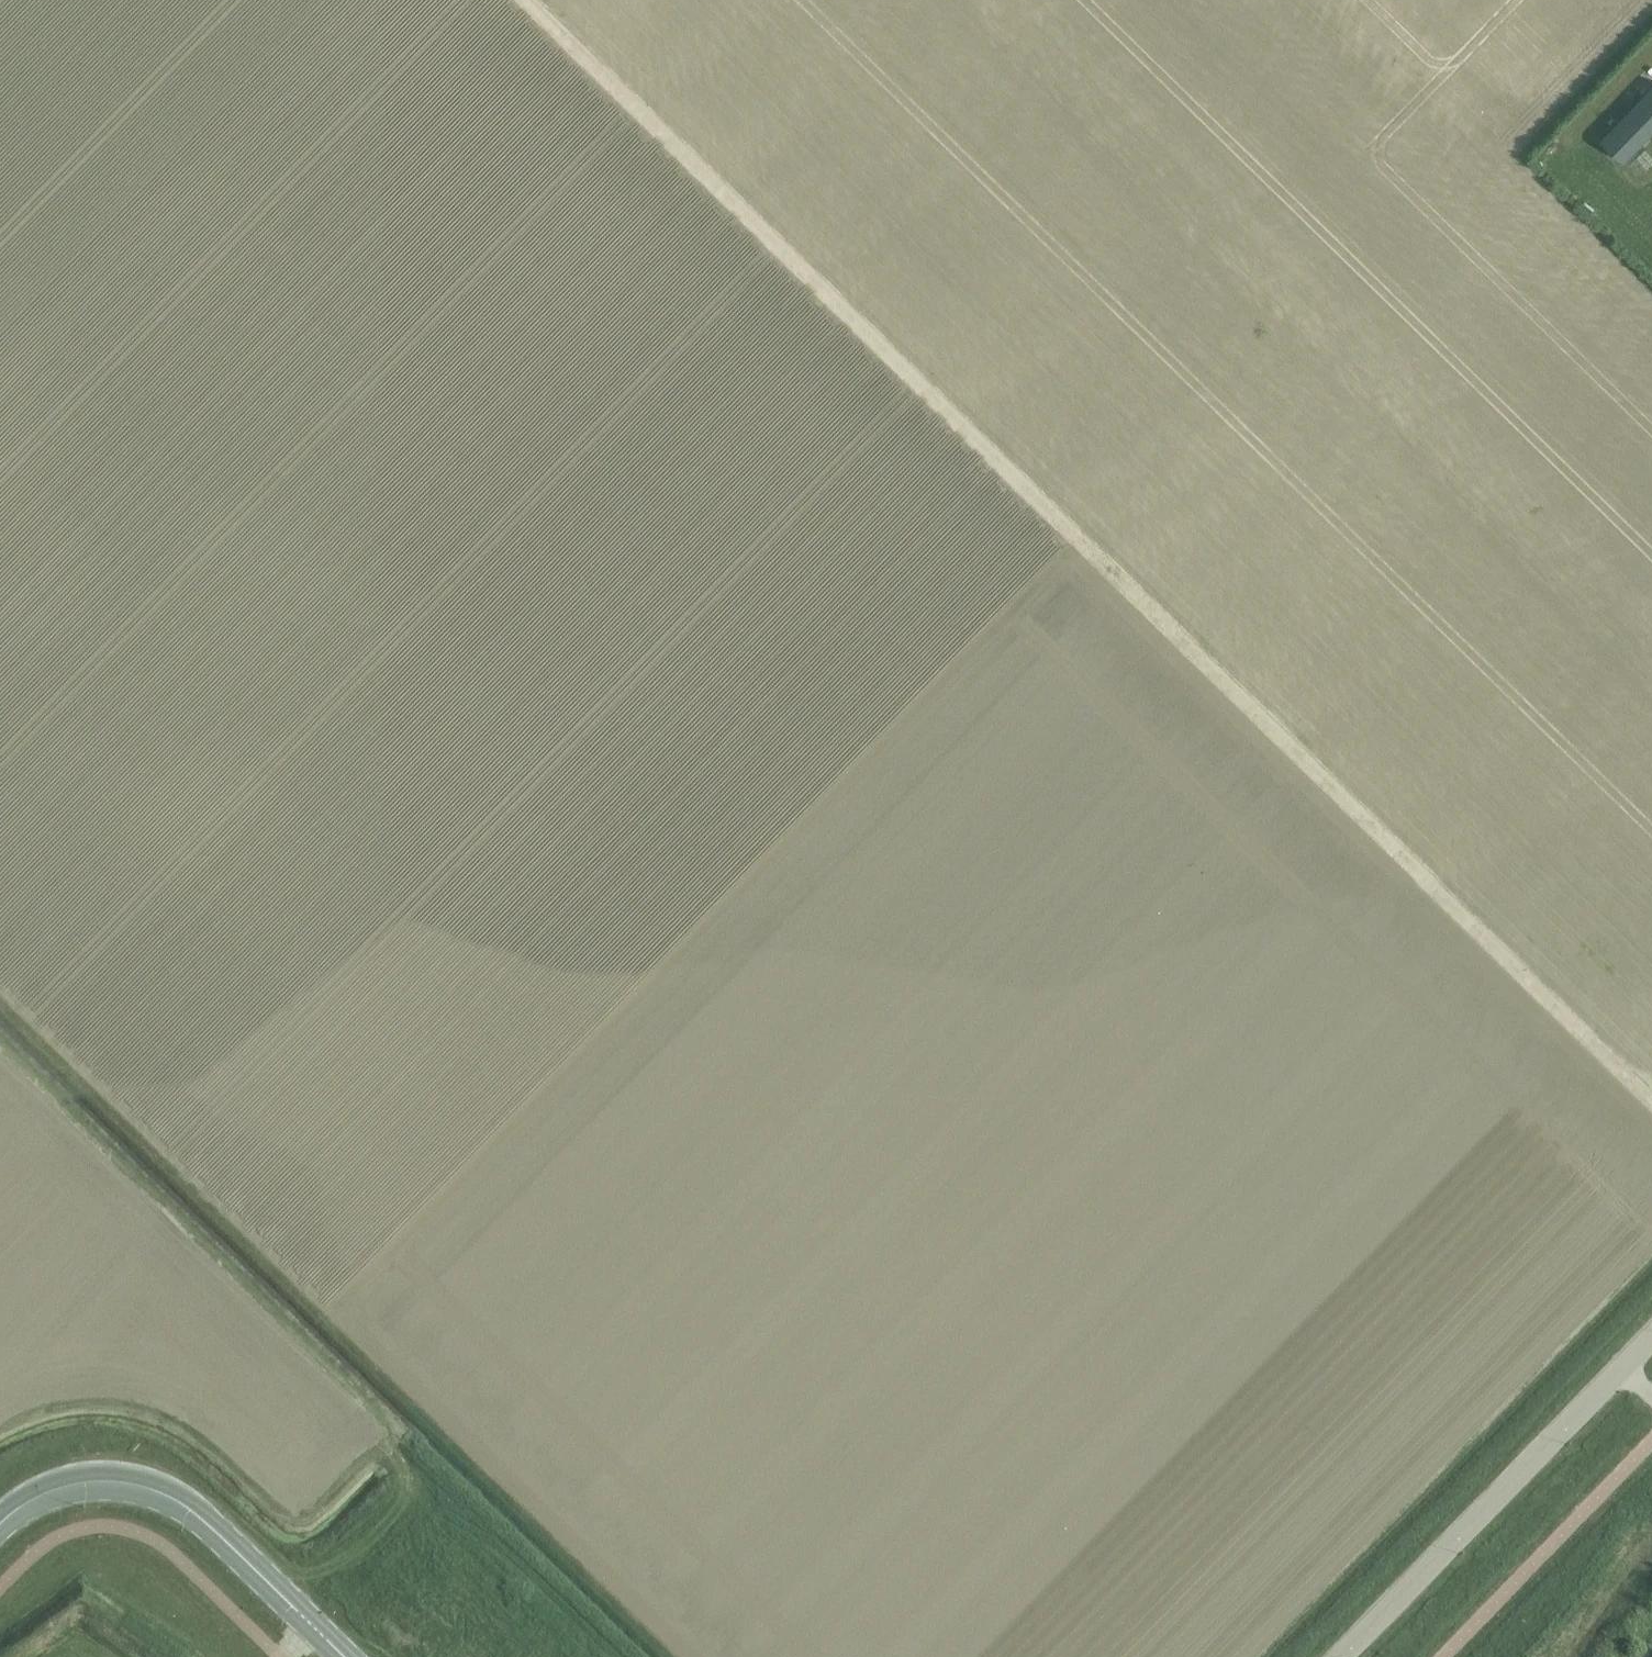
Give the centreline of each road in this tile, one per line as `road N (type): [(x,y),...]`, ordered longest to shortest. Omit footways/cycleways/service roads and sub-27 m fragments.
road 1 (track): [(1651,1100),(527,0)]
road 2 (unclassified): [(1651,1338),(1340,1656)]
road 3 (secondary): [(0,1523),(41,1493),(85,1483),(138,1486),(208,1524),(341,1656)]

